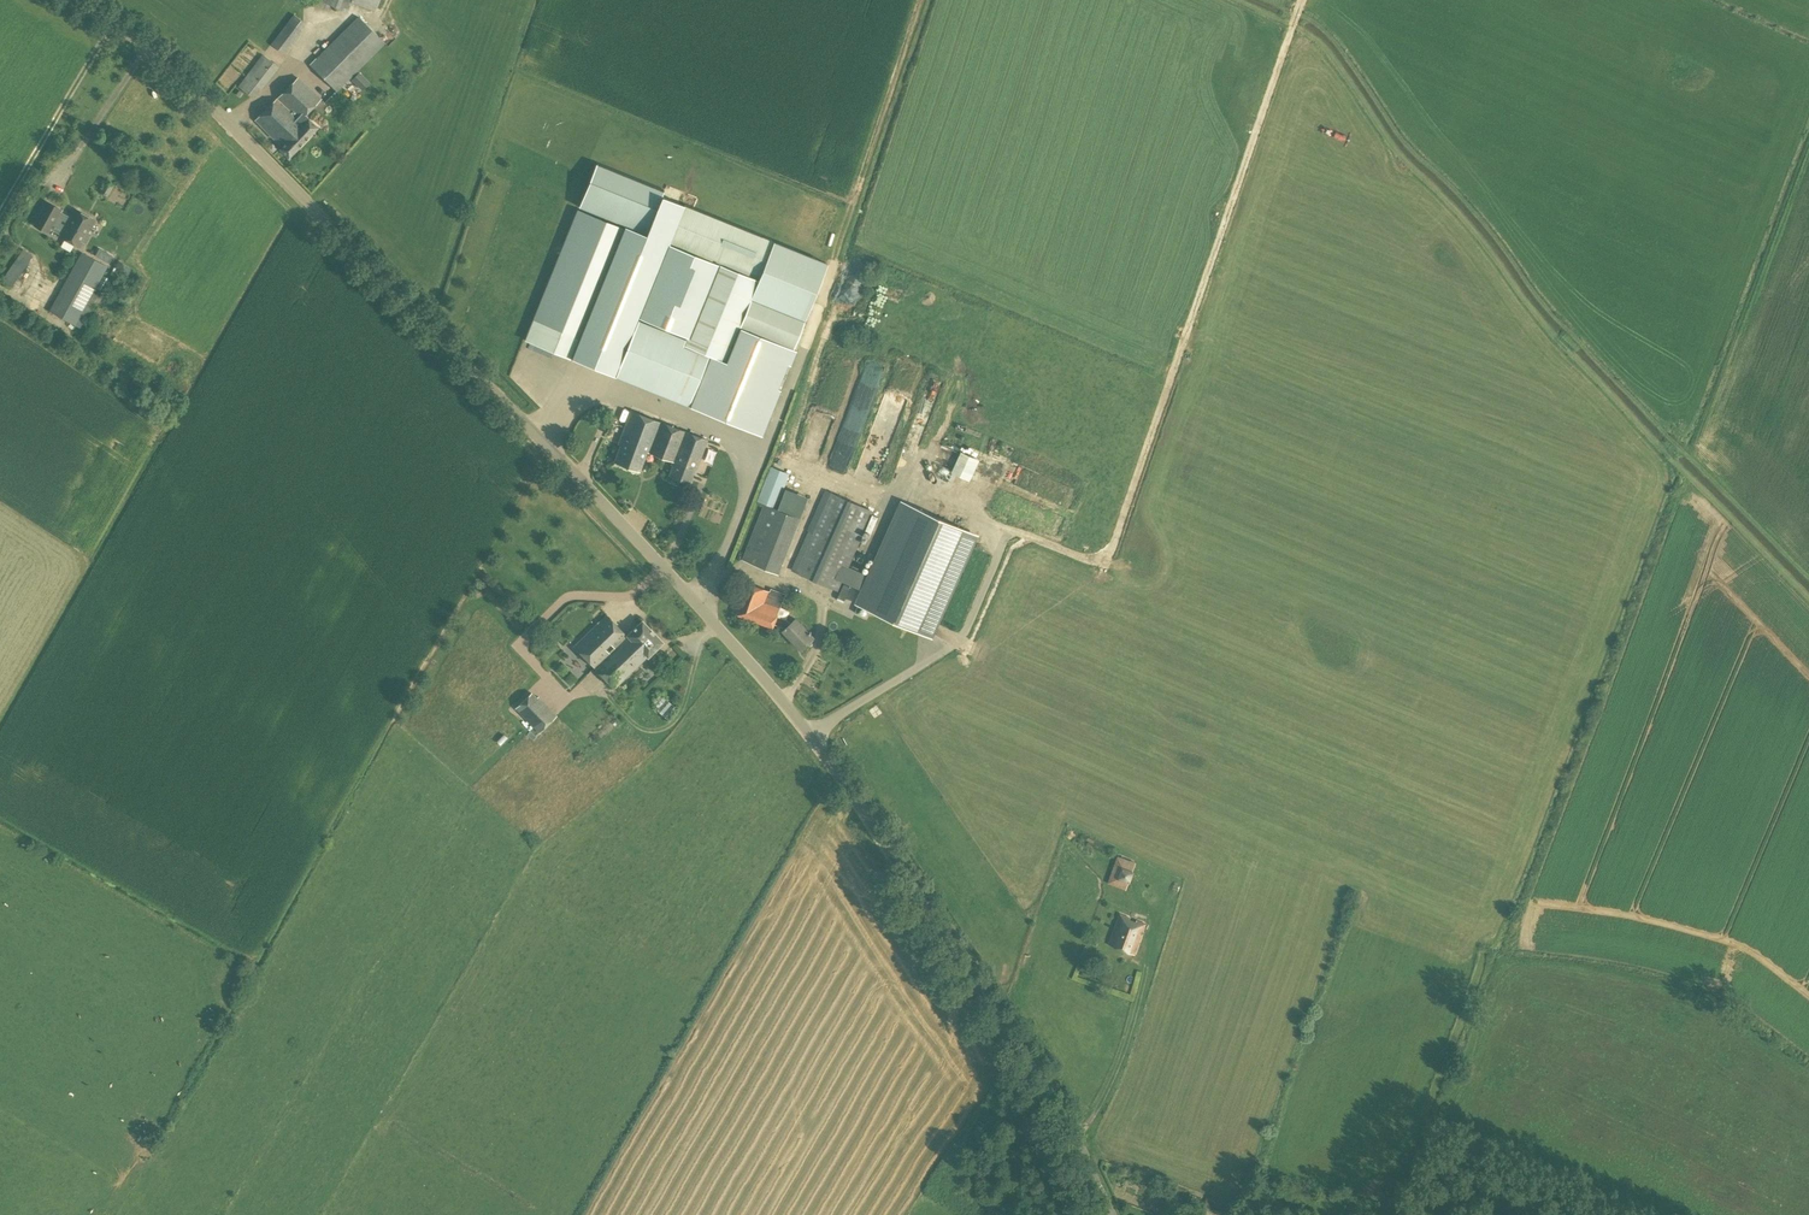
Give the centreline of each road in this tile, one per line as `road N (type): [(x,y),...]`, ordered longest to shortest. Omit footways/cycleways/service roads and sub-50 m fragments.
road 1 (unclassified): [(1105,1210),(985,1002),(813,738),(594,496),(281,179),(185,83),(78,0)]

